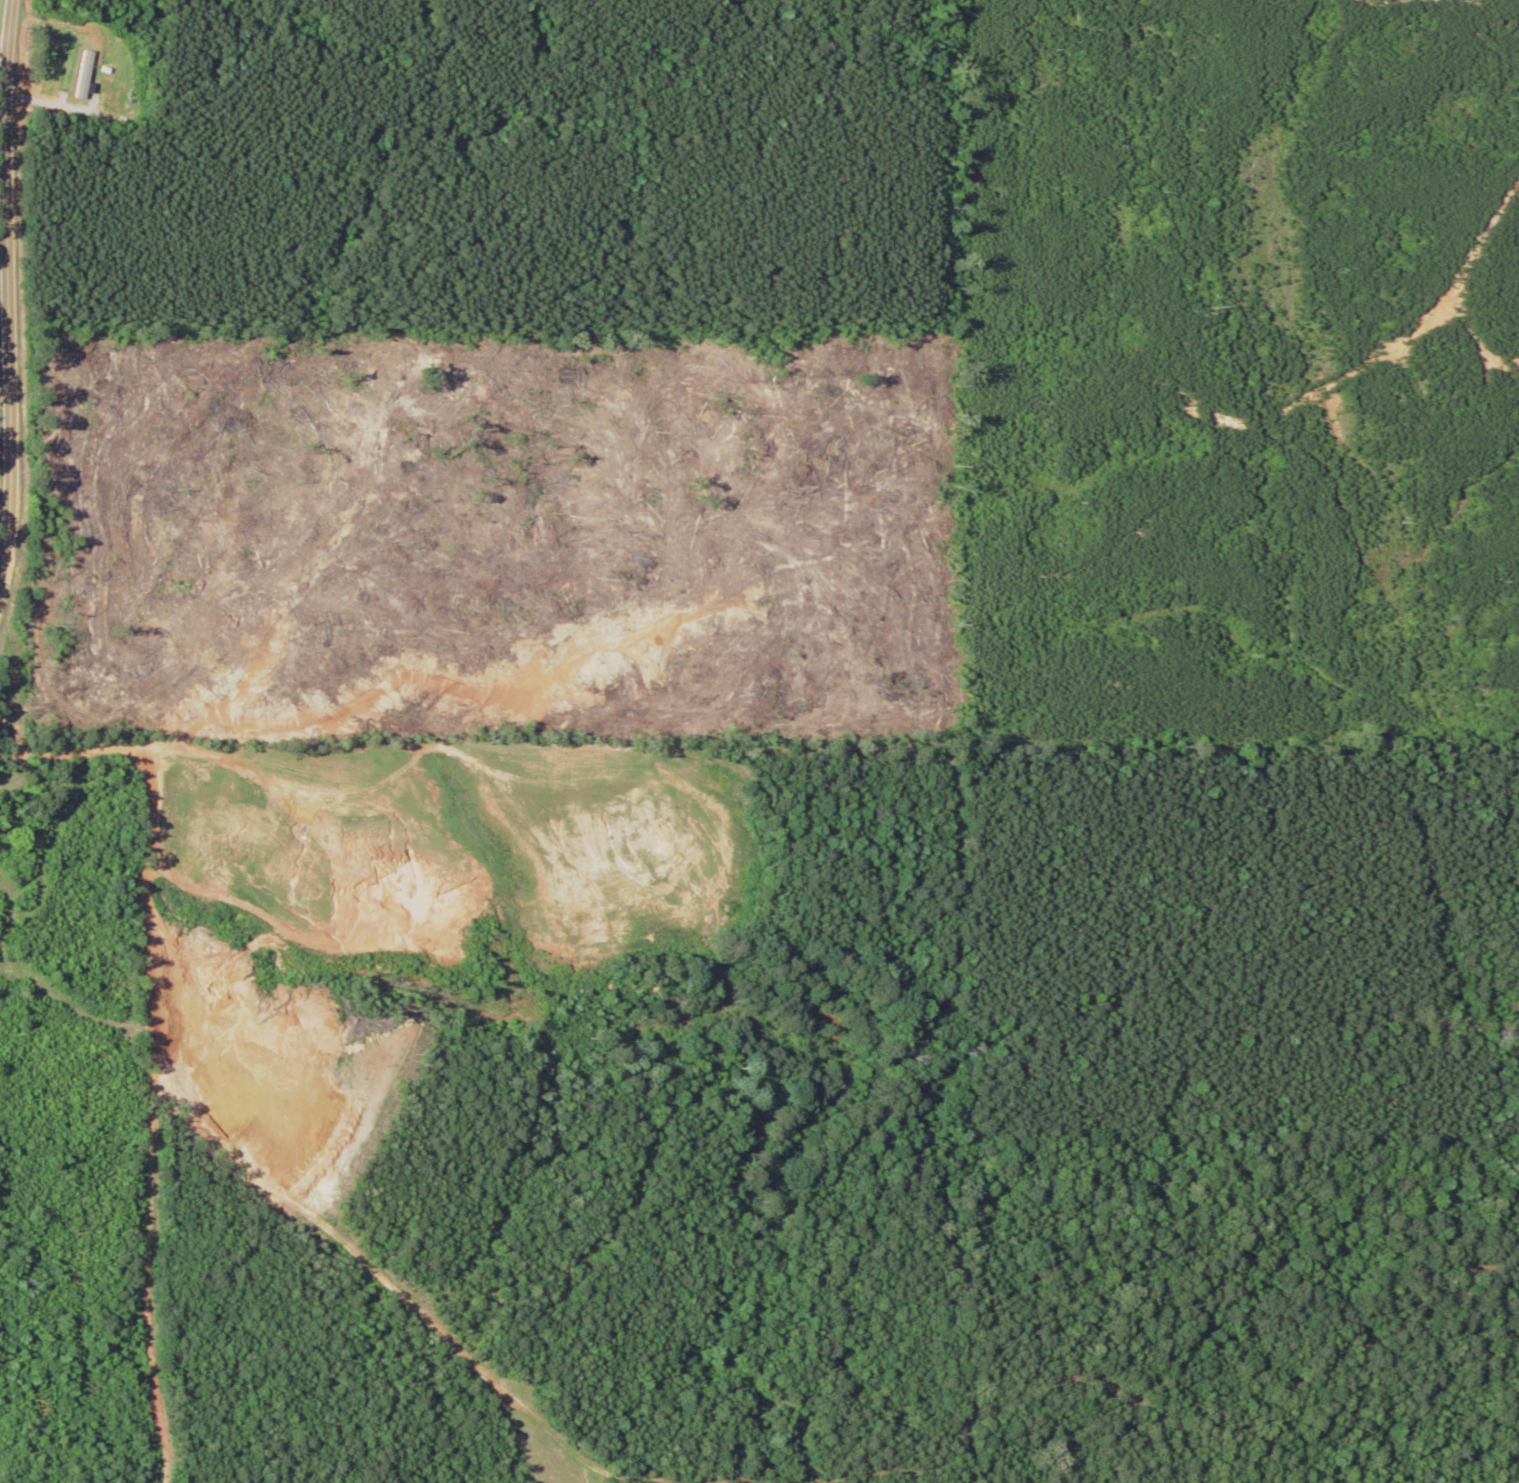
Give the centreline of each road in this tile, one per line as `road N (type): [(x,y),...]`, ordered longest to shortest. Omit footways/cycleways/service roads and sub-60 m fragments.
road 1 (residential): [(0,251),(614,408)]

